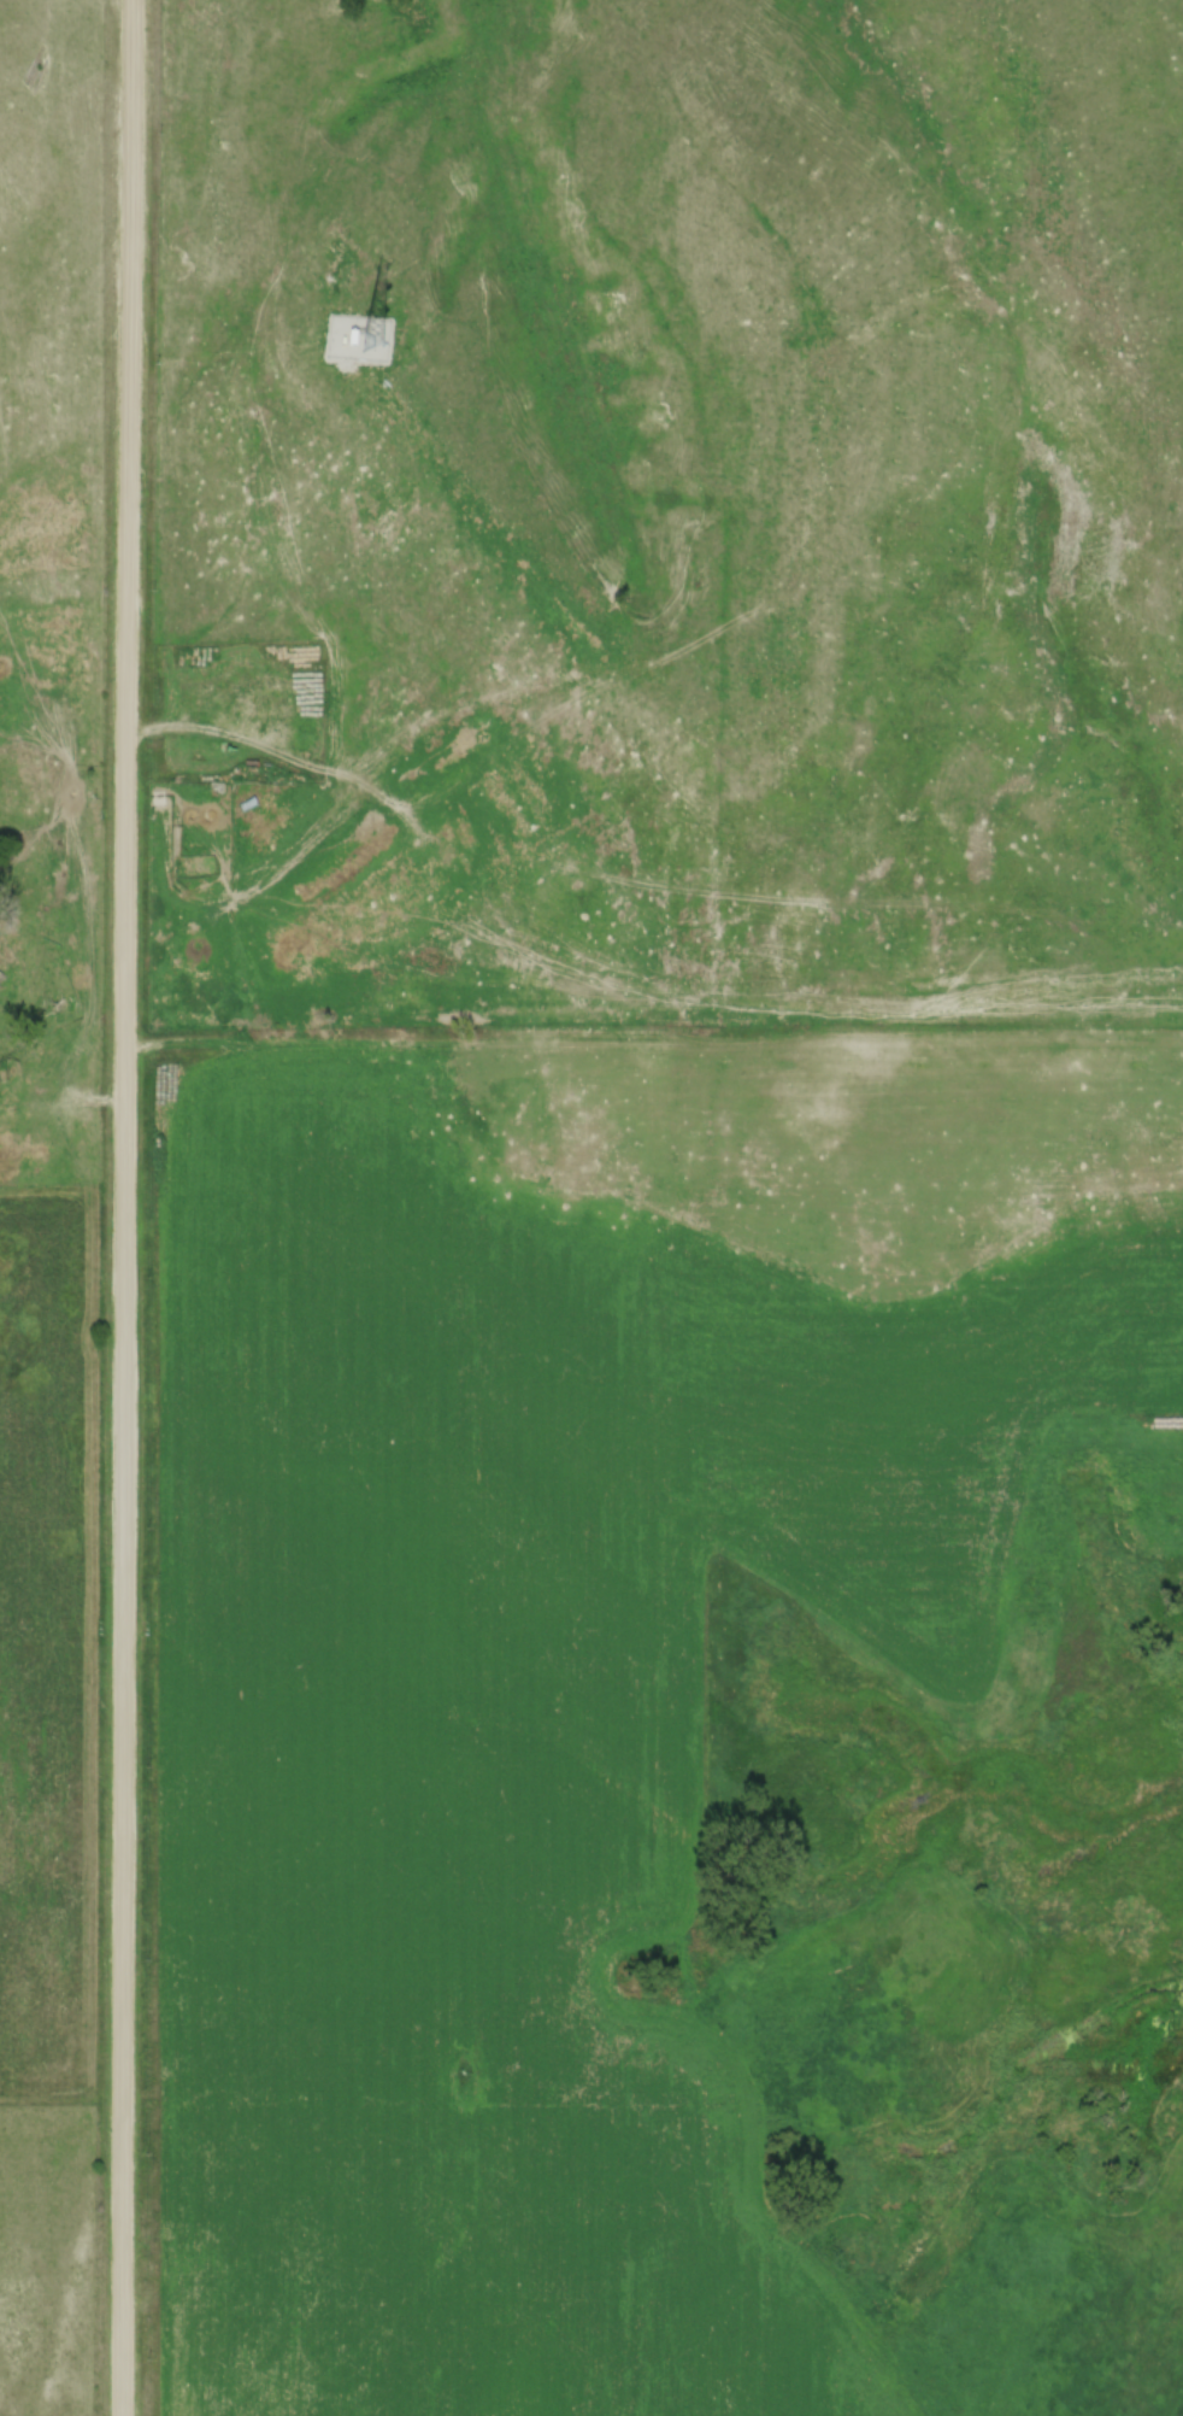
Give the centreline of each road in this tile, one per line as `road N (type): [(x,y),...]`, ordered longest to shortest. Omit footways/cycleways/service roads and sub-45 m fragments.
road 1 (residential): [(131,0),(122,2415)]

